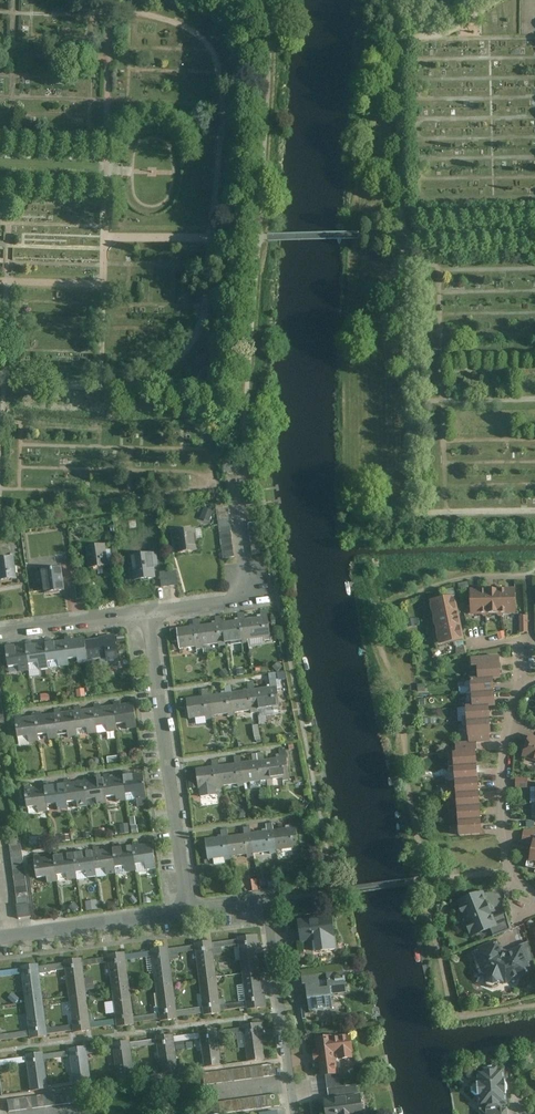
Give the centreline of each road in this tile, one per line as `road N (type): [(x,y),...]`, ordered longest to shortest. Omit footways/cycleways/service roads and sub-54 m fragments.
road 1 (residential): [(149,612),(188,912)]
road 2 (residential): [(522,685),(504,754),(503,820),(510,872),(534,895)]
road 3 (residential): [(237,482),(248,598),(149,612)]
road 4 (residential): [(266,900),(295,1113)]
road 5 (residential): [(188,912),(0,937)]
road 6 (residential): [(149,612),(0,632)]

